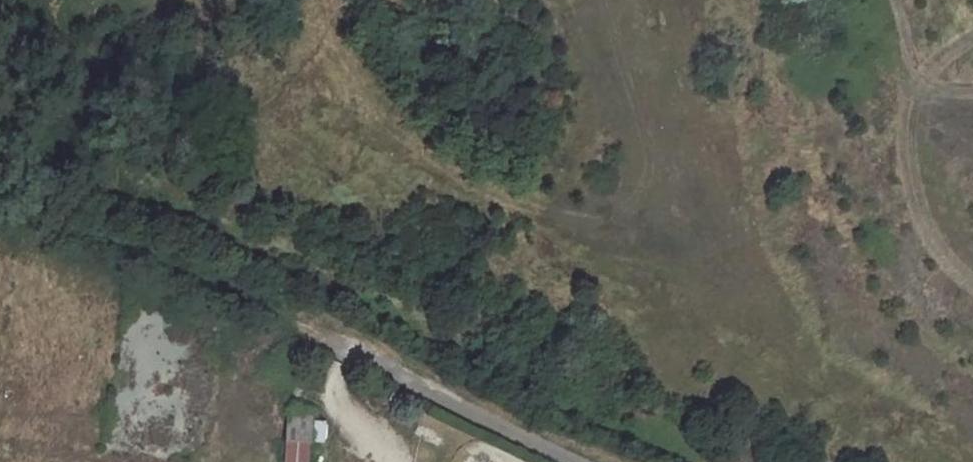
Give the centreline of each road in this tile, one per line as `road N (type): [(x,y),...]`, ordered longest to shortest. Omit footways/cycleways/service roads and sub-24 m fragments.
road 1 (unclassified): [(395,373),(588,461)]

